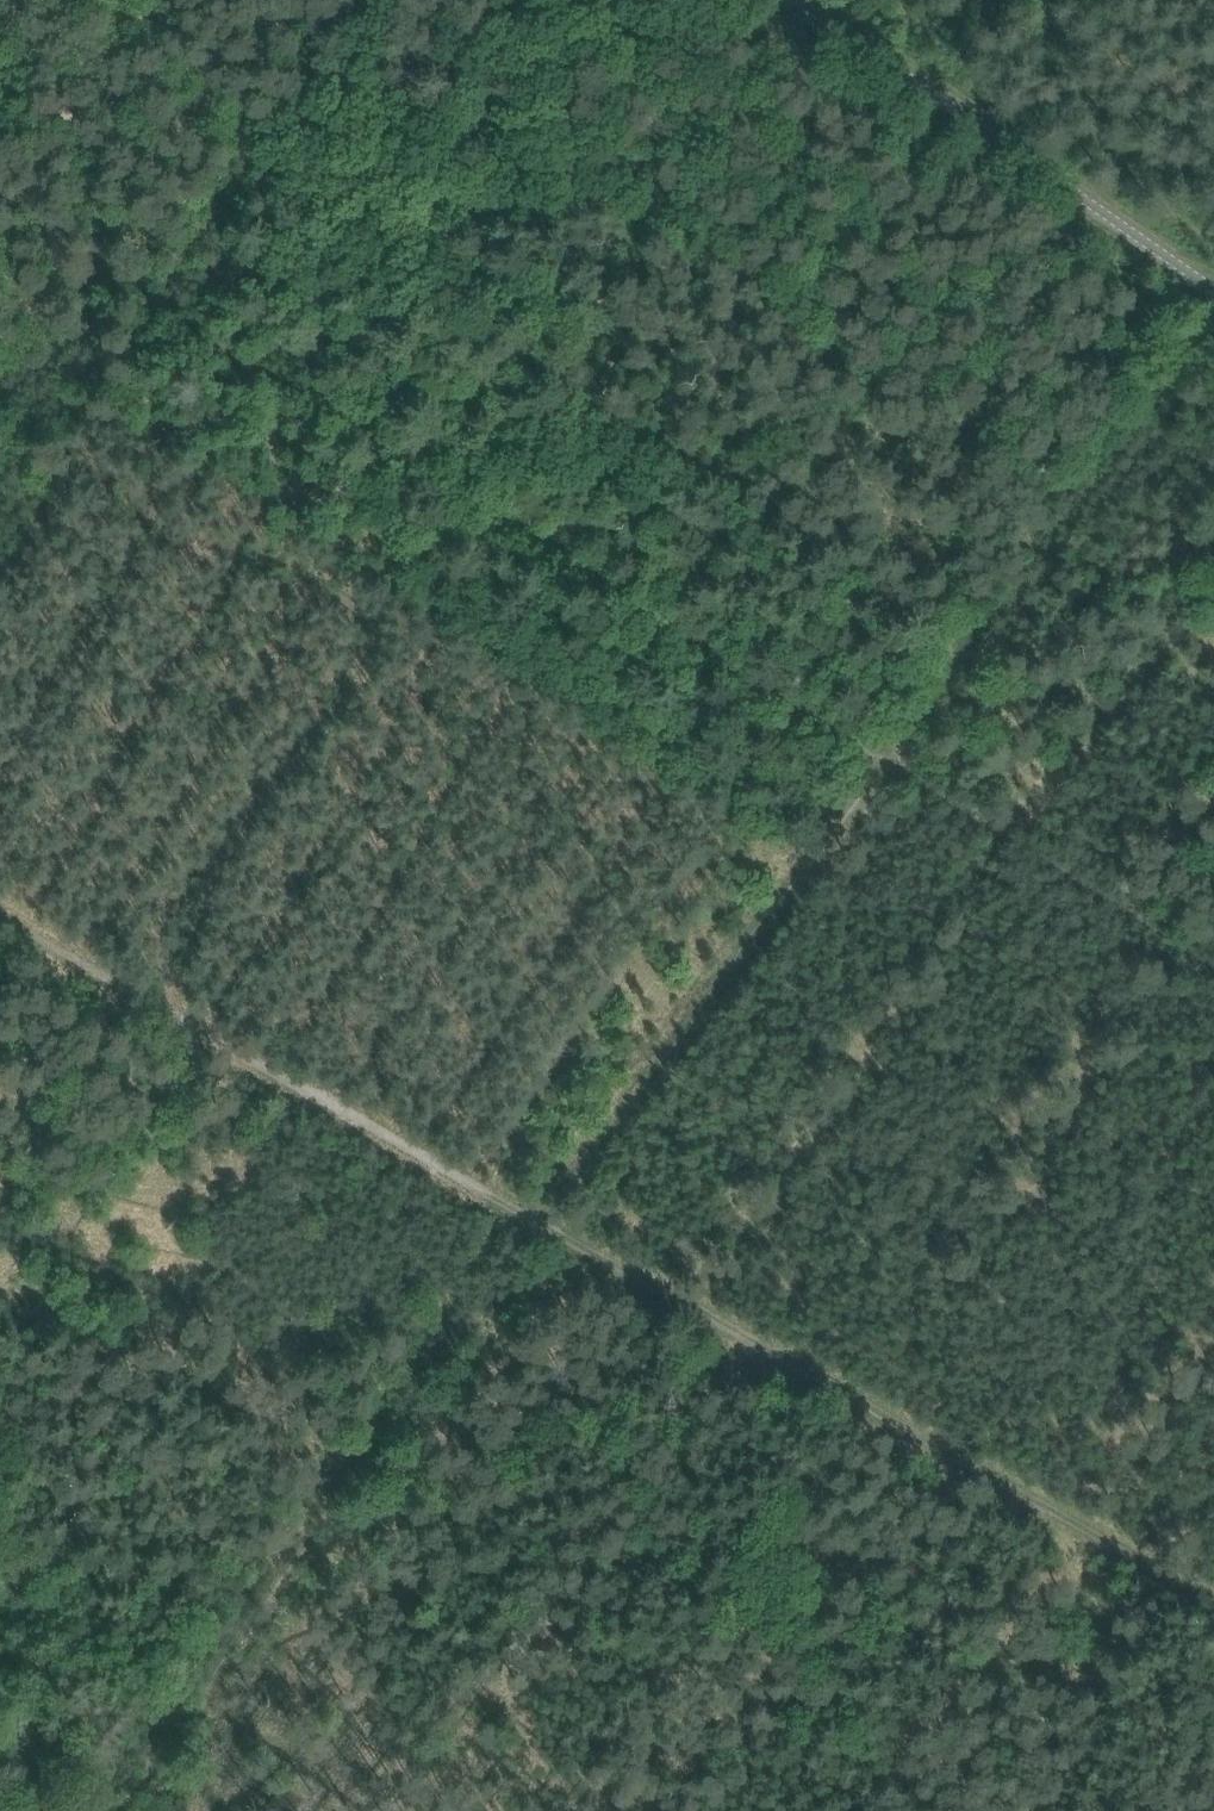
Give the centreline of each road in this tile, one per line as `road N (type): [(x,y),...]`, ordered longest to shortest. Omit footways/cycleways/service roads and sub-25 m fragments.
road 1 (track): [(1213,961),(0,202)]
road 2 (track): [(1213,1610),(0,921)]
road 3 (unclassified): [(1213,288),(801,0)]

